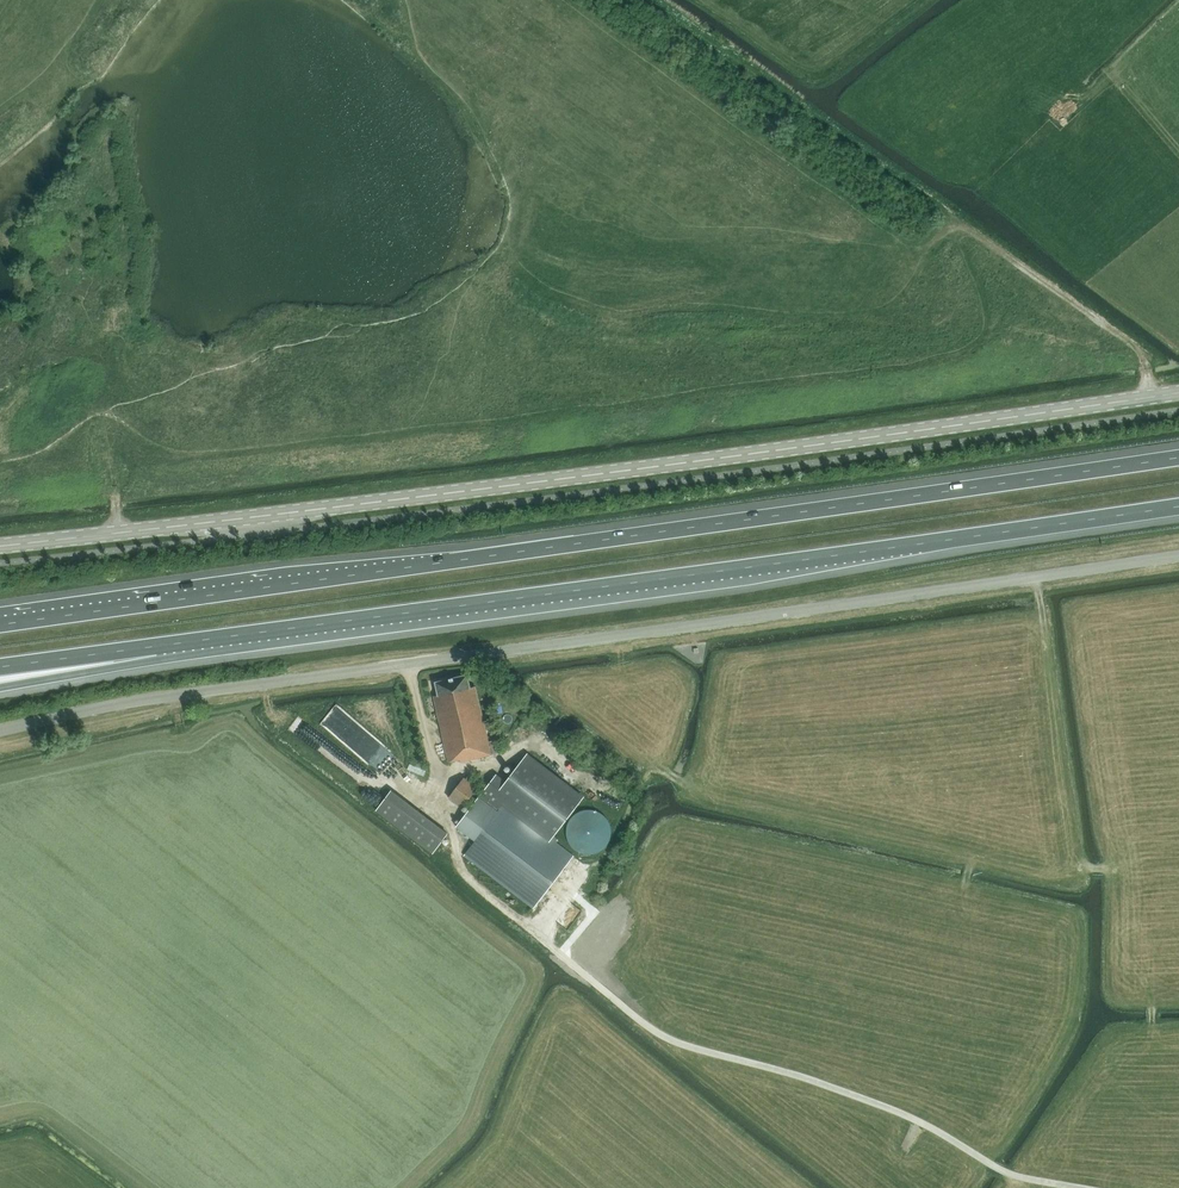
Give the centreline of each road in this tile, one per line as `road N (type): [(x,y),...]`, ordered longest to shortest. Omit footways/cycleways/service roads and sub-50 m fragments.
road 1 (unclassified): [(0,730),(154,699),(1178,556)]
road 2 (motorway): [(1178,457),(0,625)]
road 3 (tertiary): [(0,545),(425,496),(1178,392)]
road 4 (motorway): [(245,634),(1178,506)]
road 5 (track): [(1081,1187),(1015,1175),(894,1110),(648,1026),(465,874),(434,764)]
road 6 (motorway): [(0,687),(157,660),(245,634)]
road 7 (motorway): [(0,666),(245,634)]
road 8 (track): [(682,780),(651,769),(612,846),(533,932)]

